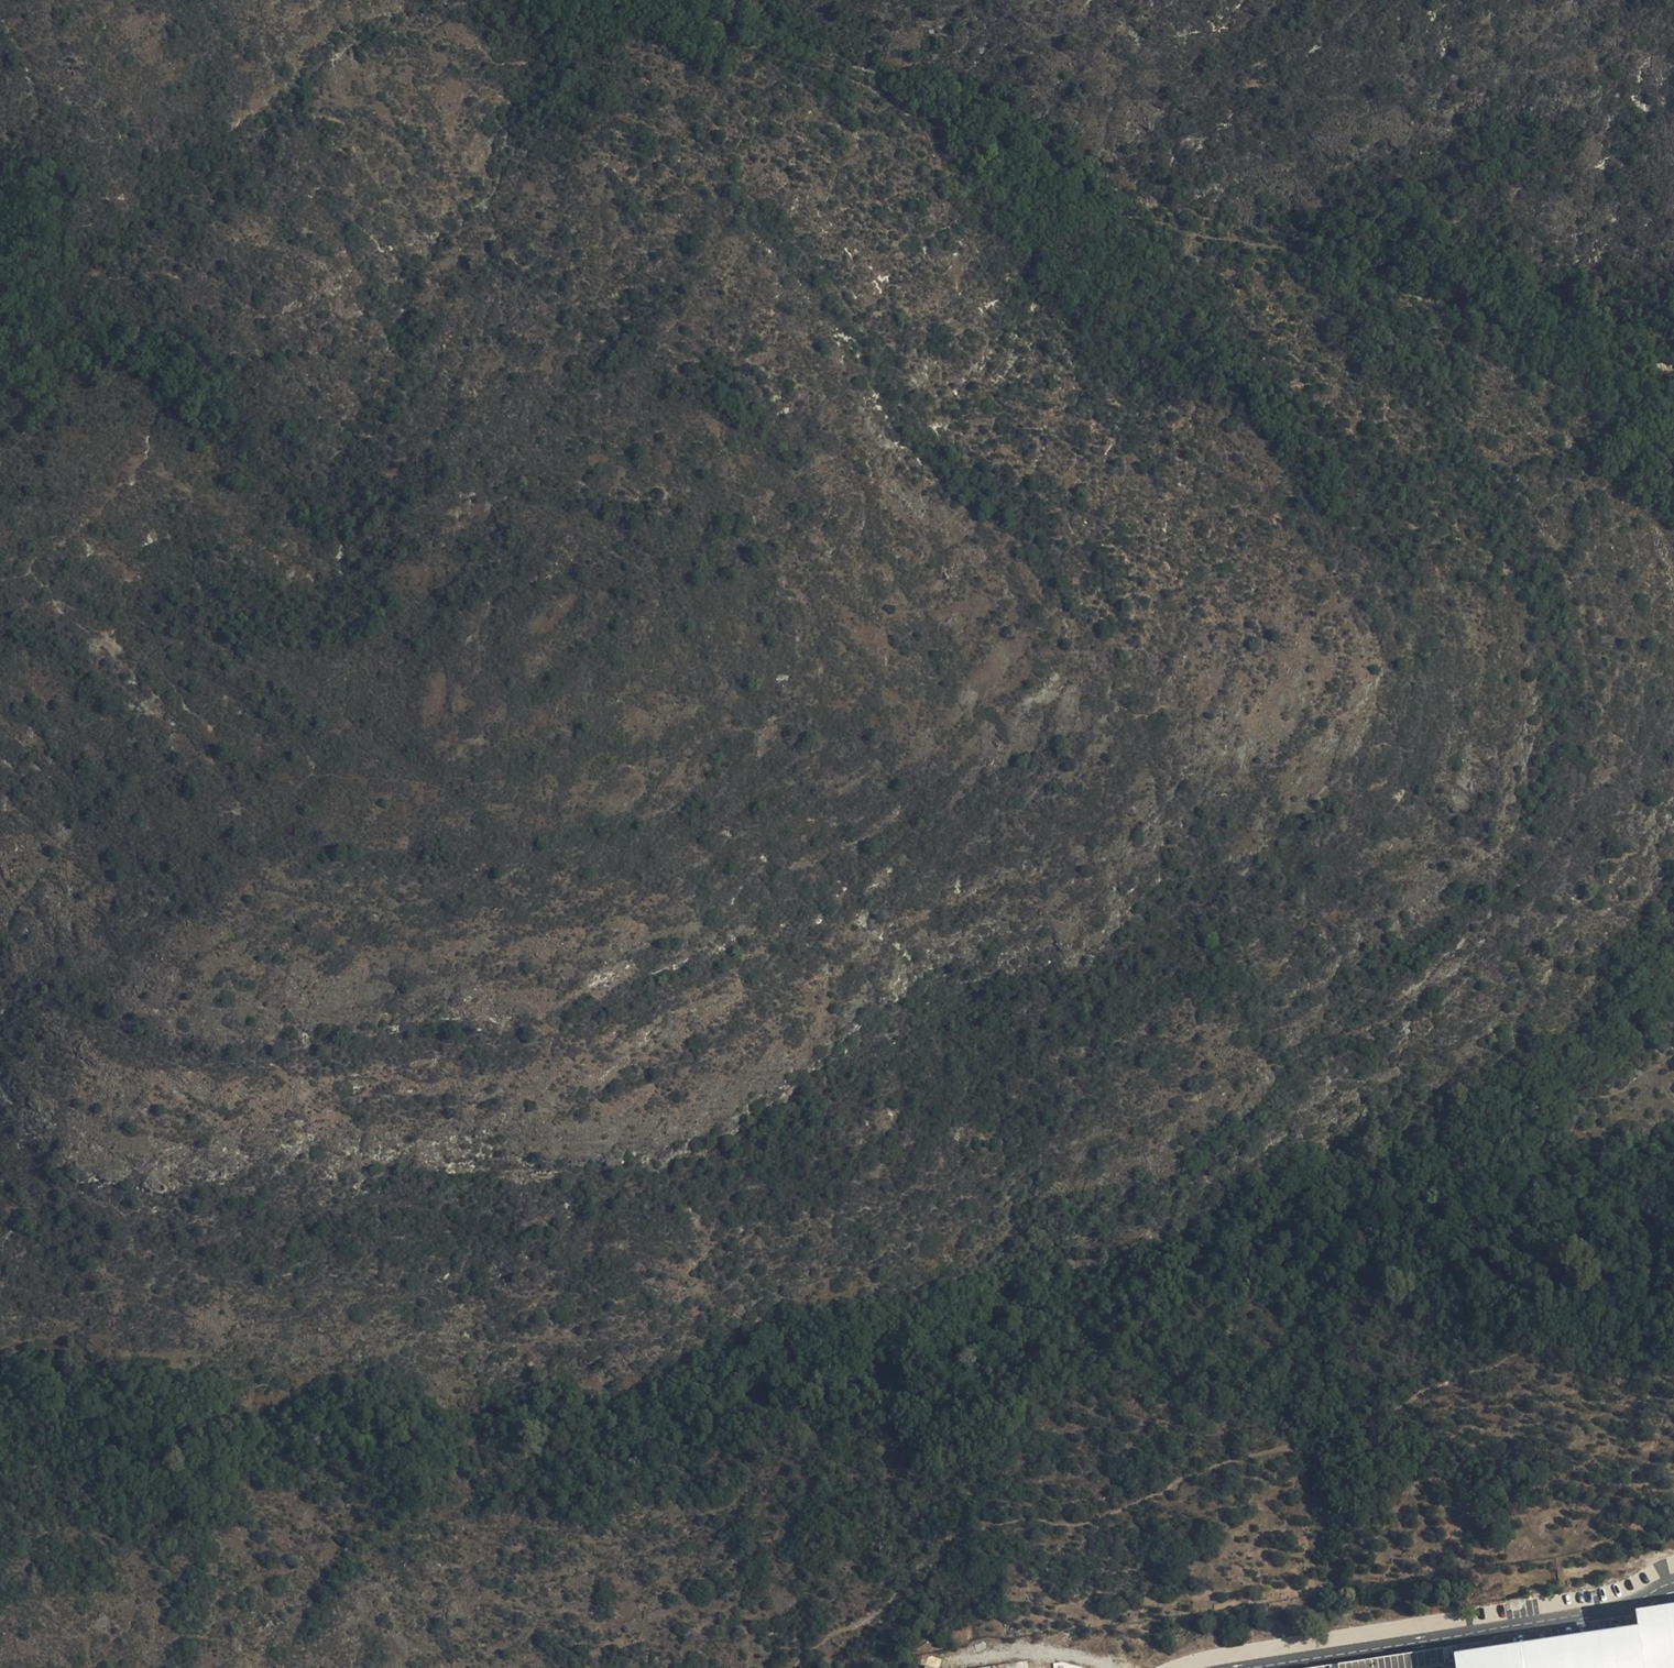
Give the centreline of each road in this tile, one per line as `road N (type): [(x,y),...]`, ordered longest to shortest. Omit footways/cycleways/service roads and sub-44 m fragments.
road 1 (track): [(1672,1583),(1658,1561),(1640,1562),(1513,1583),(1514,1595)]
road 2 (track): [(1099,1667),(1043,1653),(955,1660)]

